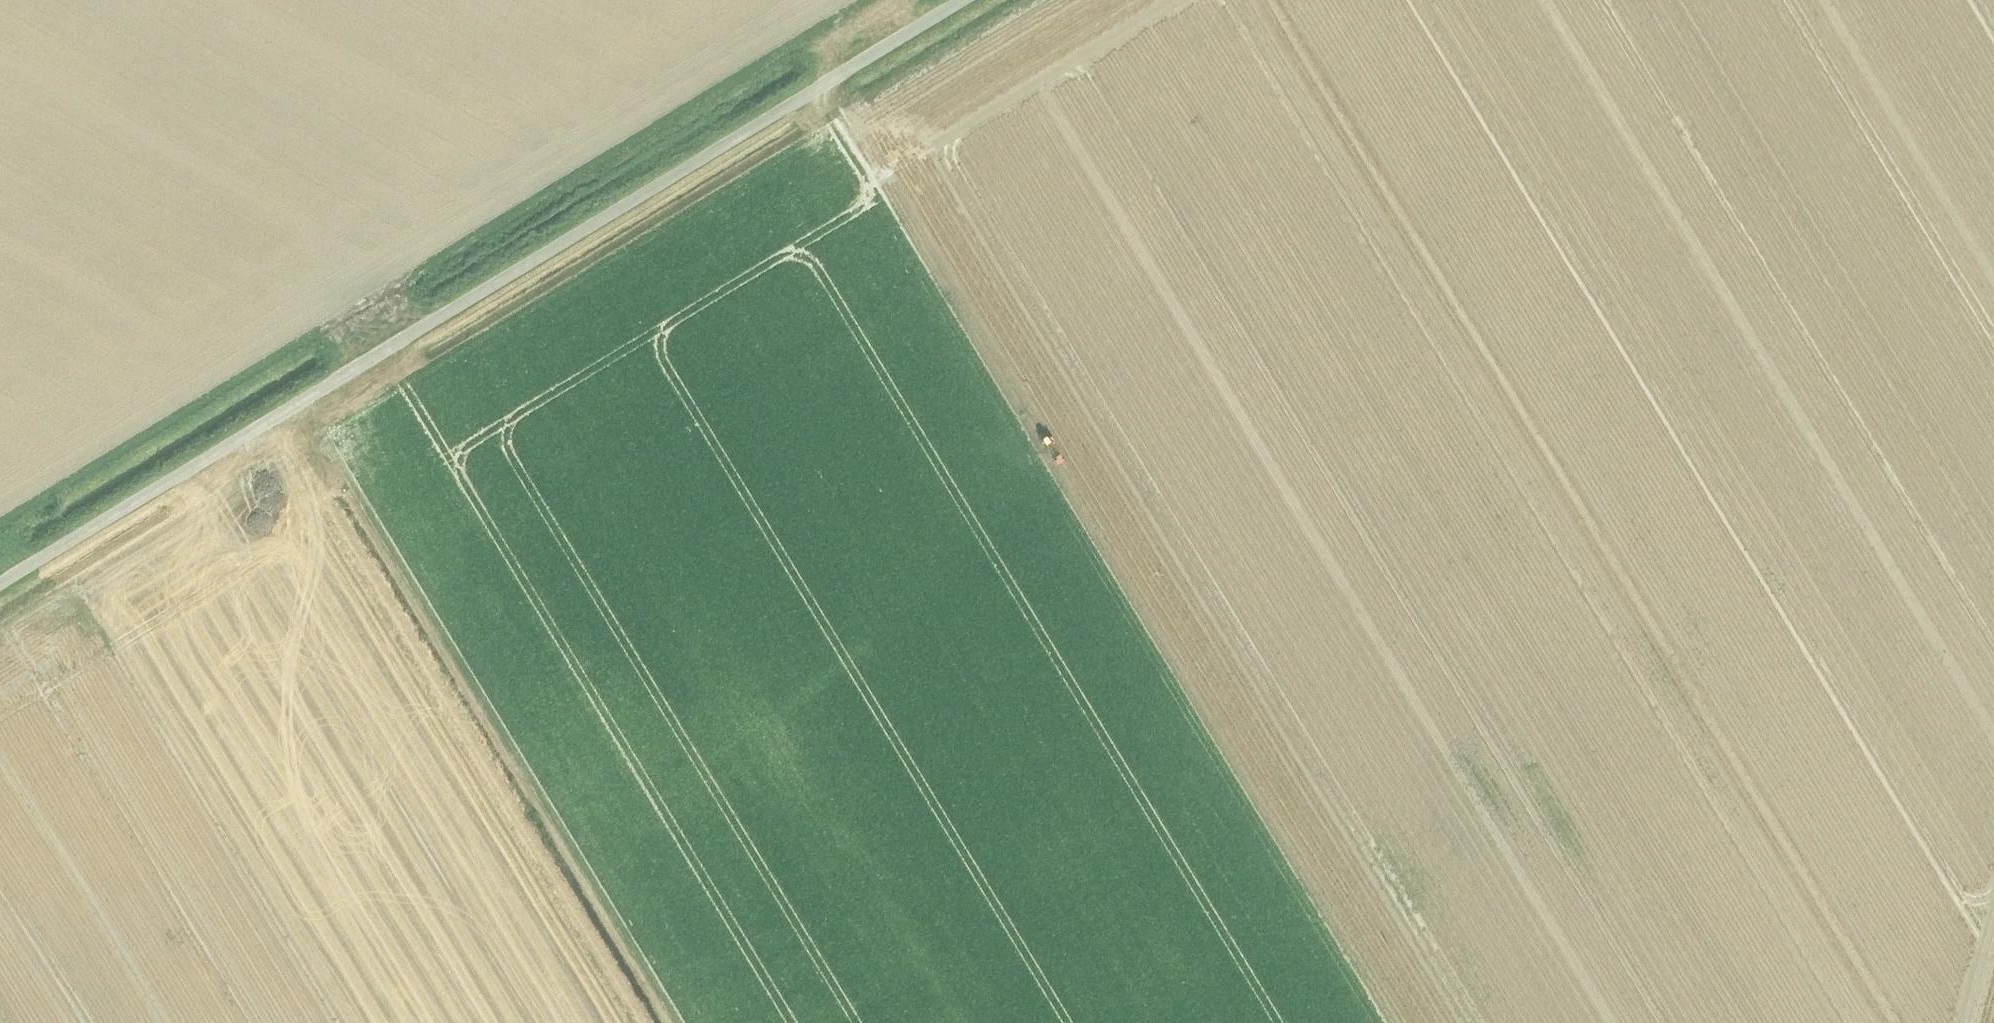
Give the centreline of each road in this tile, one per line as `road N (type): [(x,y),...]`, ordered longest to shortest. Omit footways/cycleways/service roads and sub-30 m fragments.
road 1 (unclassified): [(0,584),(963,0)]

